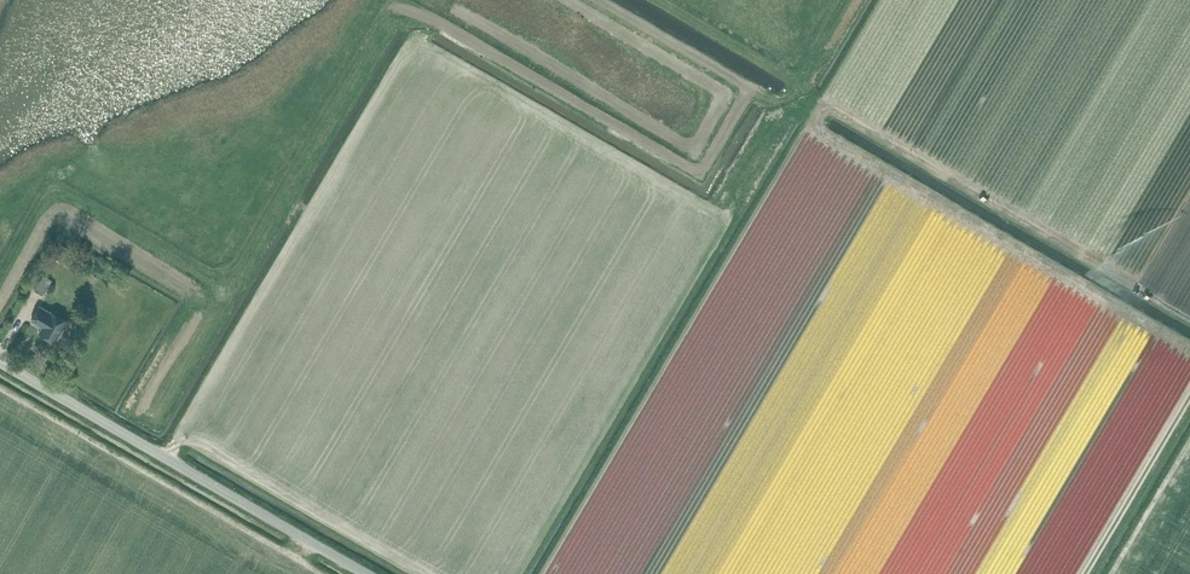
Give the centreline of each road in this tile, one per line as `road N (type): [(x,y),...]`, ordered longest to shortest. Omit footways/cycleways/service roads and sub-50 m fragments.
road 1 (track): [(864,0),(795,109),(752,97),(707,173),(695,174),(411,10),(390,14),(231,272),(216,276),(60,189),(47,196),(0,272)]
road 2 (unclassified): [(365,573),(0,362)]
road 3 (track): [(1189,397),(1085,573)]
road 4 (track): [(752,97),(595,0)]

